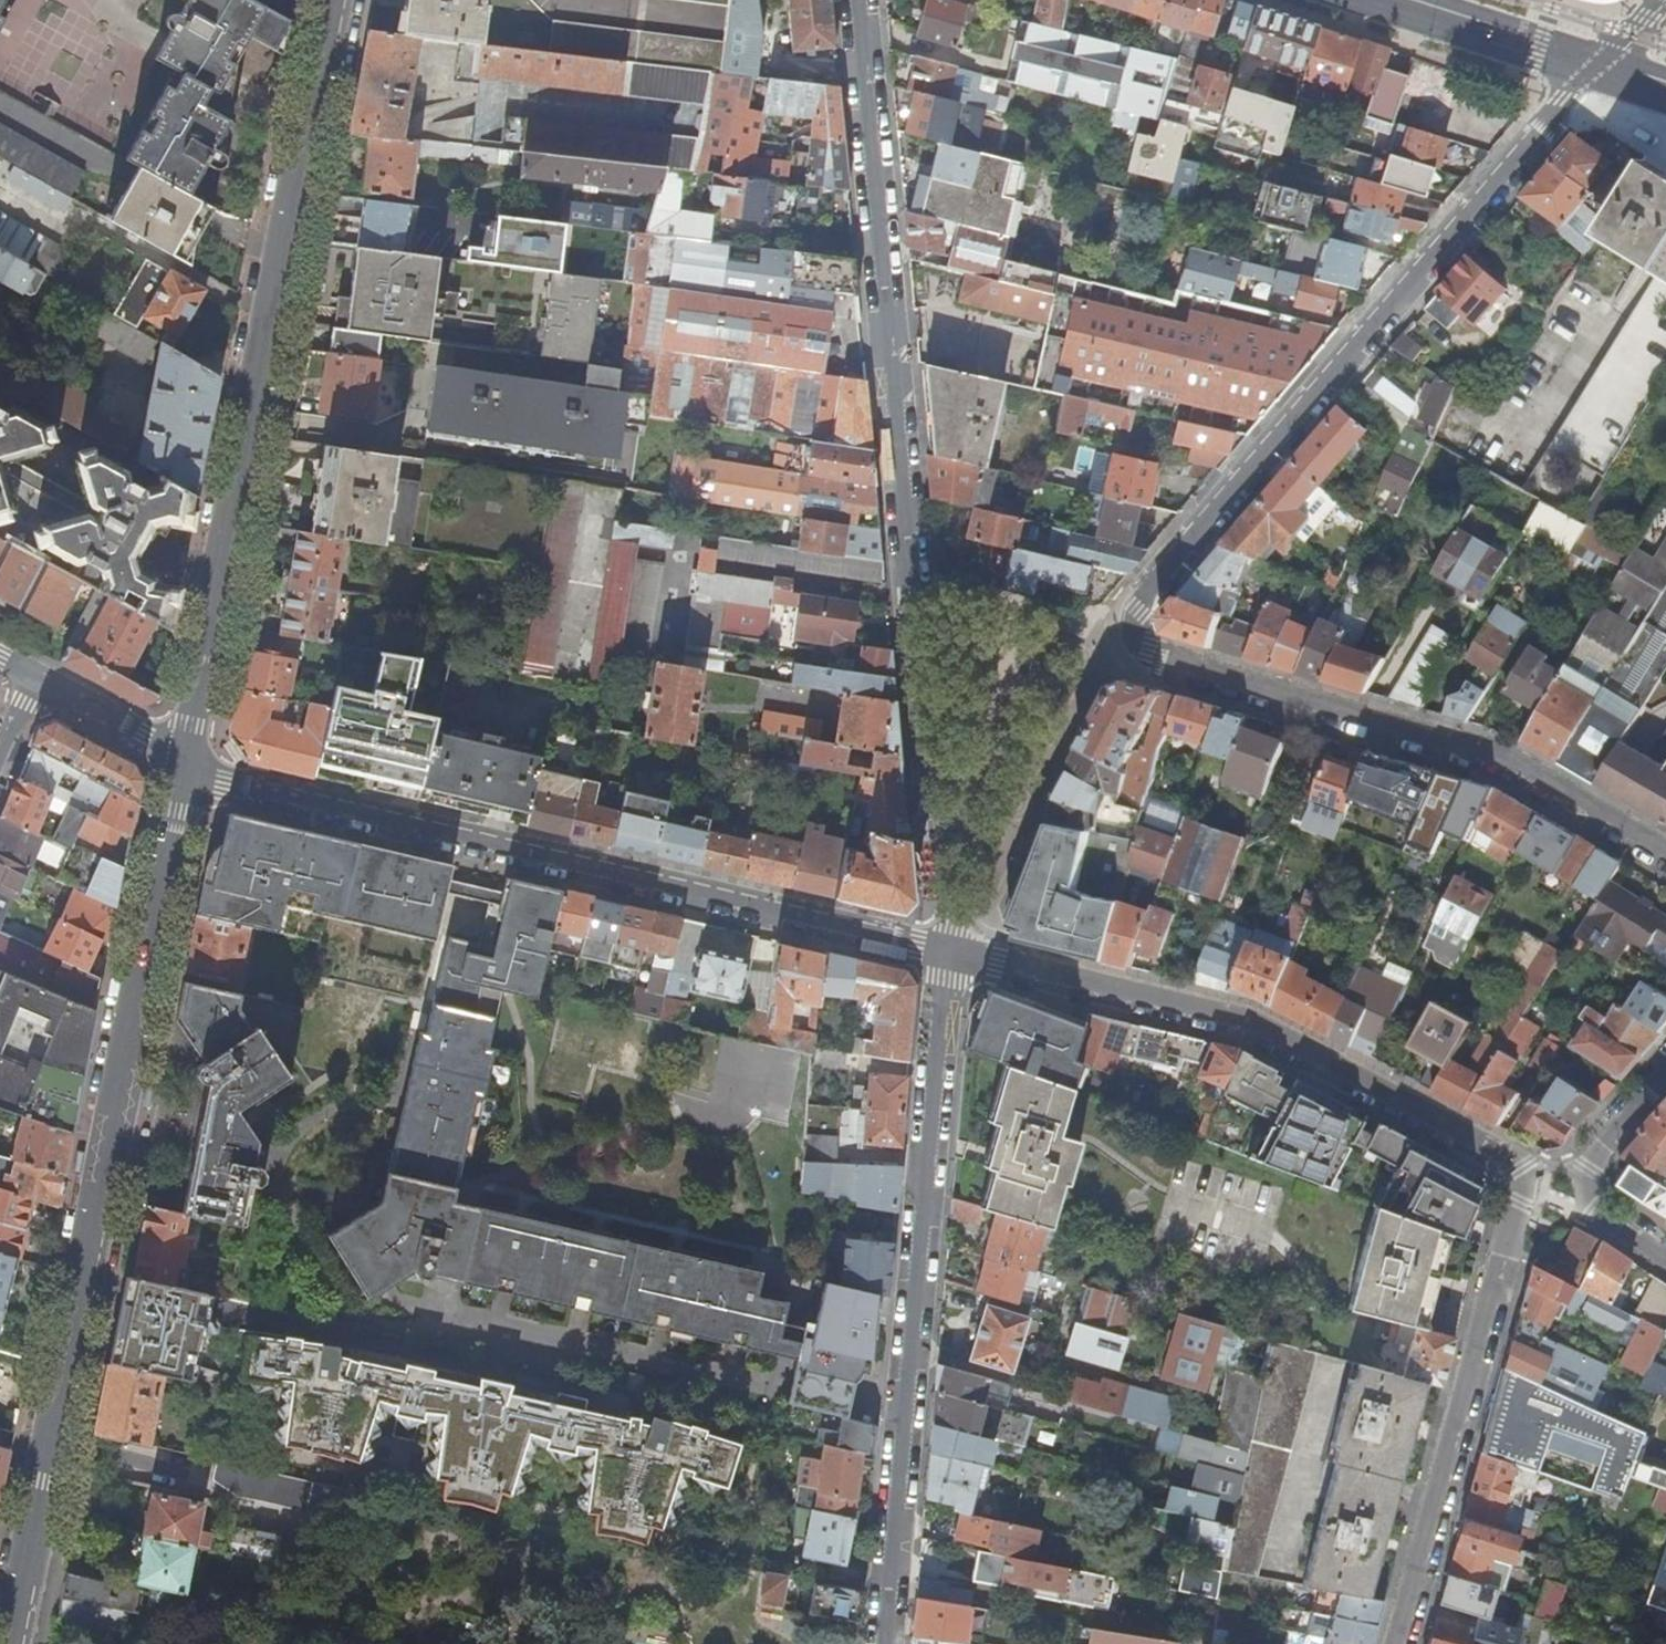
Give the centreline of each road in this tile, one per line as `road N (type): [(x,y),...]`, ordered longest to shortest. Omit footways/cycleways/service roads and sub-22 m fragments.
road 1 (residential): [(1665,860),(1515,769),(1147,654),(1118,629),(1599,61)]
road 2 (residential): [(948,952),(1263,1024),(1535,1178),(1539,1191),(1511,1236),(1398,1643)]
road 3 (residential): [(855,0),(948,952)]
road 4 (tertiary): [(186,760),(13,1643)]
road 5 (residential): [(186,760),(225,781),(948,952)]
road 6 (tertiary): [(332,0),(186,760)]
road 7 (residential): [(948,952),(886,1643)]
road 8 (residential): [(1665,1077),(1571,1191),(1665,1258)]
road 9 (residential): [(0,734),(24,676),(186,760)]
road 10 (primary): [(1599,61),(1404,0)]

